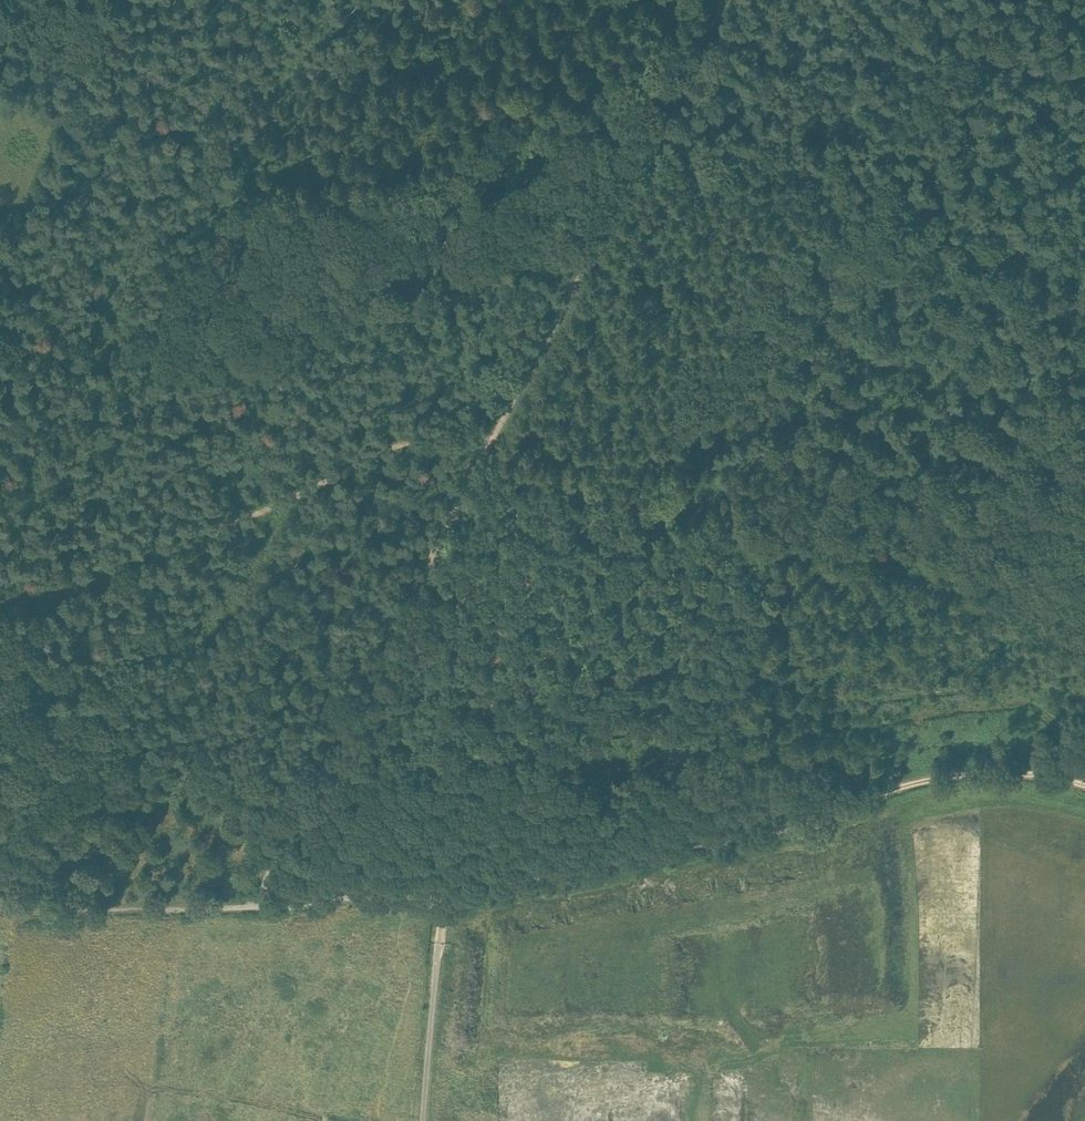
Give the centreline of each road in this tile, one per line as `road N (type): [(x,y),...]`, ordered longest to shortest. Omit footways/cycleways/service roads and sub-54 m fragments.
road 1 (track): [(312,775),(489,734),(1084,666)]
road 2 (unclassified): [(423,1120),(441,893),(205,910),(0,912)]
road 3 (track): [(1084,785),(1034,773),(959,772),(794,827),(441,893)]
road 4 (track): [(1084,561),(906,568),(580,472),(488,433)]
road 5 (track): [(0,591),(277,500),(433,433),(488,433)]
road 6 (track): [(488,433),(713,0)]
road 7 (track): [(488,433),(306,790)]
road 8 (track): [(0,694),(301,801)]

